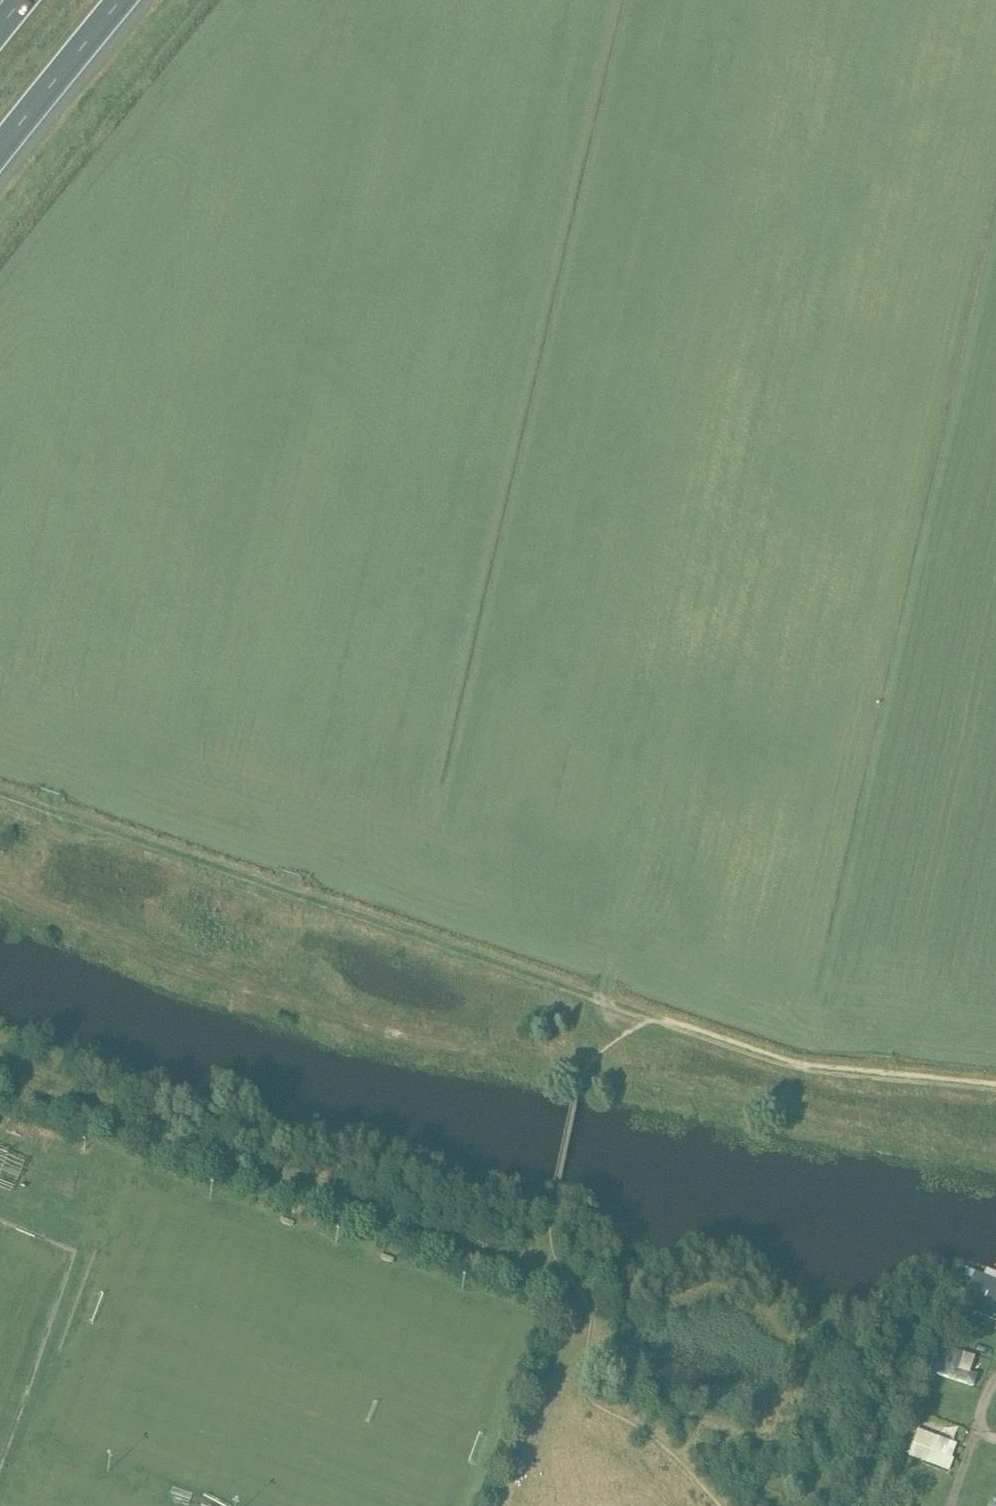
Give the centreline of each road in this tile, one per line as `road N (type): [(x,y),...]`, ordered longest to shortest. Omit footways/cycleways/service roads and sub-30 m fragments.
road 1 (track): [(658,1017),(0,792)]
road 2 (track): [(995,1087),(788,1060),(658,1017)]
road 3 (motorway): [(0,164),(133,0)]

